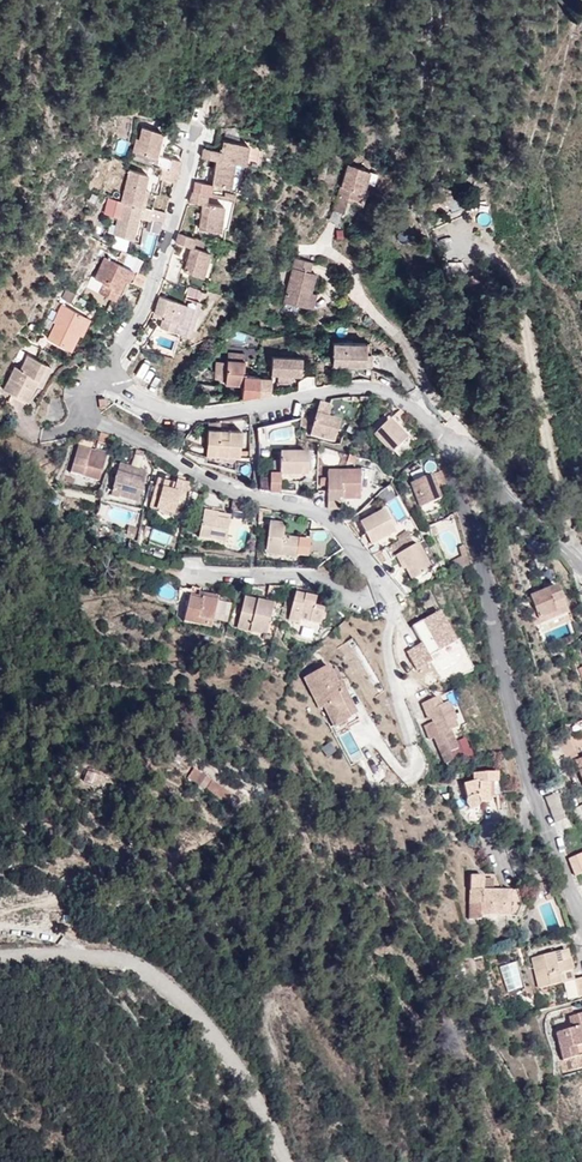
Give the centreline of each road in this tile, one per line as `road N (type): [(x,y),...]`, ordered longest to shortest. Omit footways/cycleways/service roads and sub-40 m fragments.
road 1 (residential): [(456,454),(426,418),(377,390),(197,416),(105,381),(86,385),(84,409),(102,424),(199,478),(326,519),(374,582)]
road 2 (residential): [(581,920),(528,775),(479,556),(449,467),(456,454)]
road 3 (unclassified): [(287,1161),(223,1047),(158,979),(110,959),(0,957)]
road 4 (residential): [(374,582),(368,596),(352,598),(322,579),(191,574)]
road 5 (residential): [(456,454),(475,458),(504,500),(581,568)]
road 6 (residential): [(410,742),(387,645),(395,607),(374,582)]

